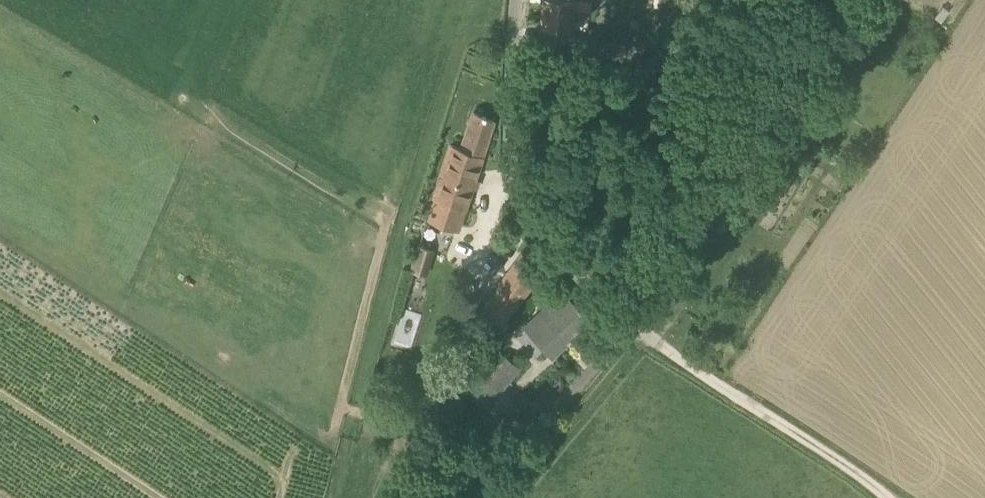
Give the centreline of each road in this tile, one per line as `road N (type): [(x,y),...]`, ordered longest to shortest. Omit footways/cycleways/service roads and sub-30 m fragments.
road 1 (track): [(502,497),(643,334),(889,497)]
road 2 (residential): [(643,334),(585,293),(536,218),(512,109),(519,0)]

